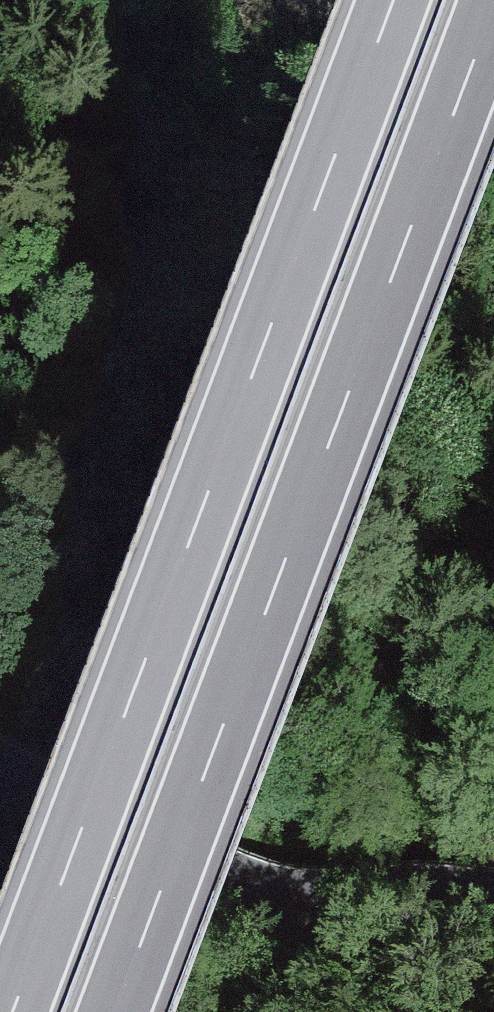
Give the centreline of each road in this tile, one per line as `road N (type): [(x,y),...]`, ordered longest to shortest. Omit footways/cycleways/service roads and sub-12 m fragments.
road 1 (motorway): [(391,0),(10,1011)]
road 2 (motorway): [(112,1011),(493,3)]
road 3 (tertiary): [(0,771),(70,798),(243,900),(284,910),(493,908)]

